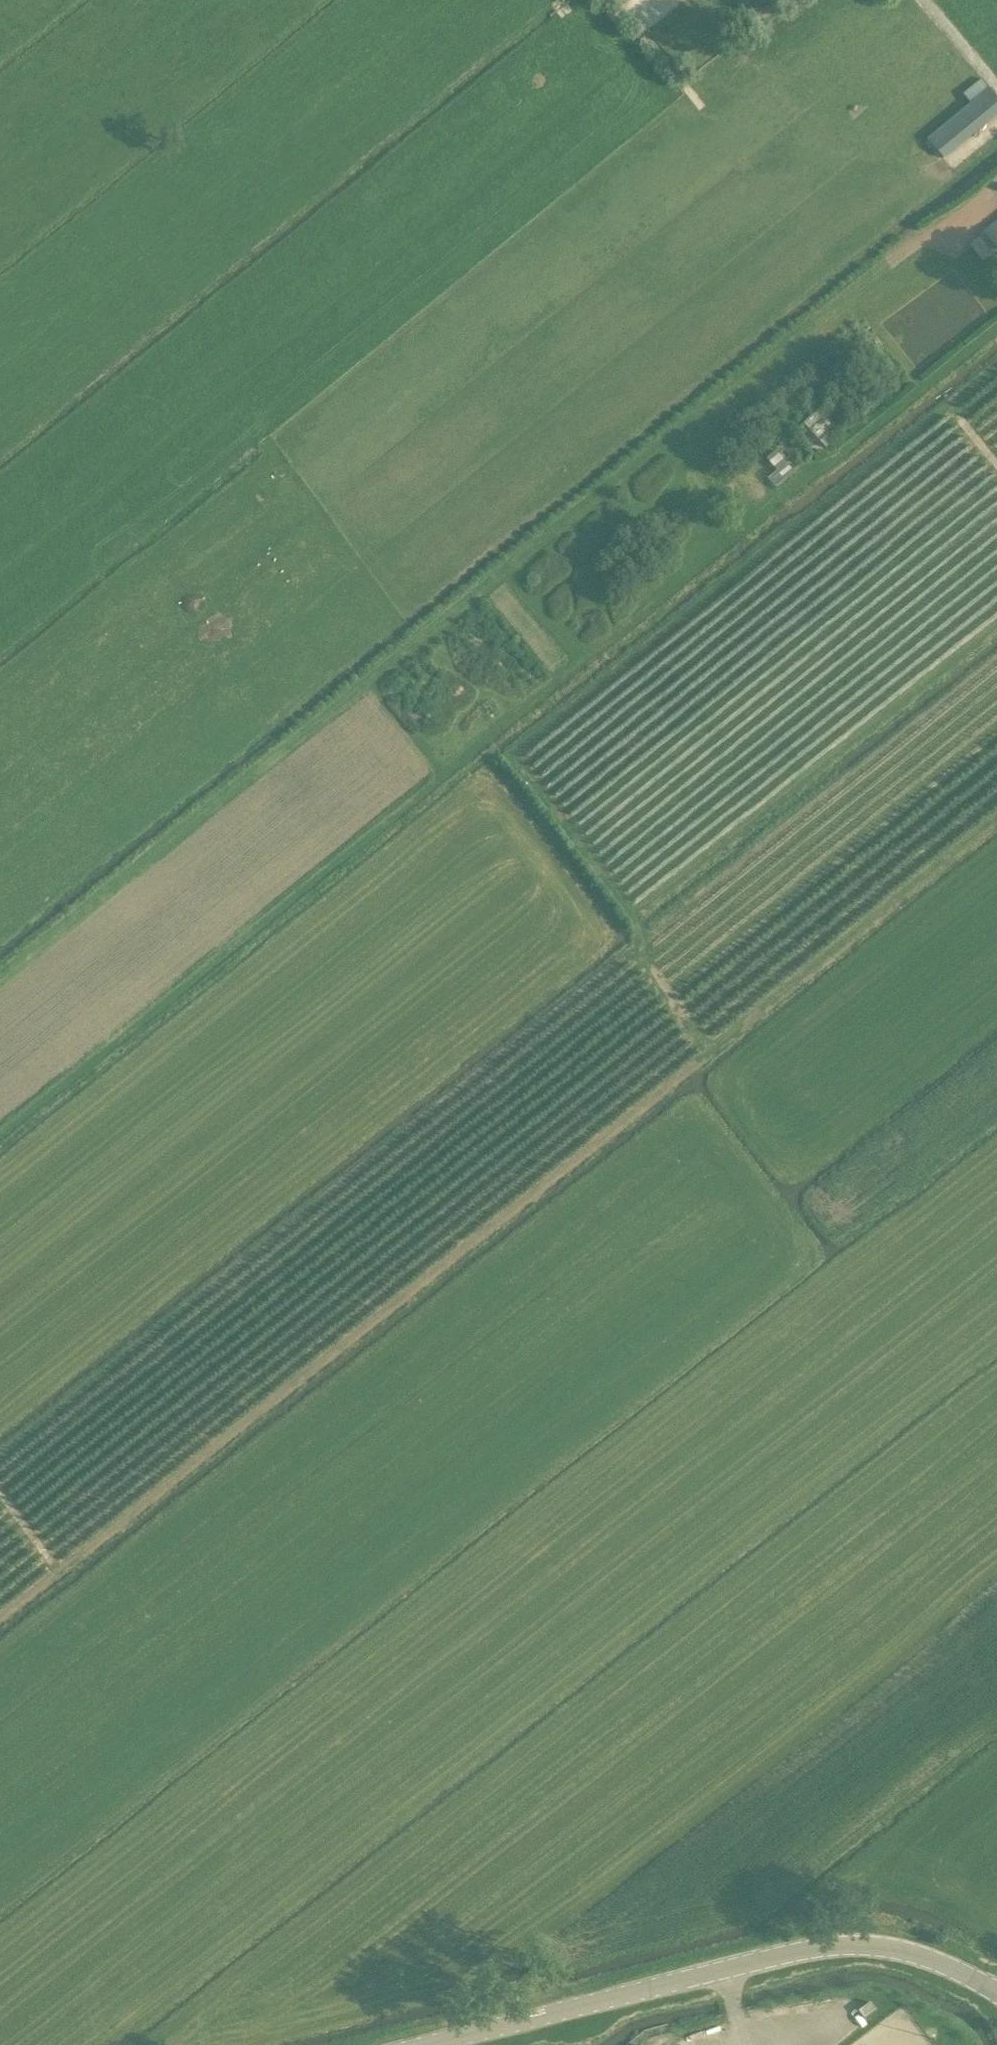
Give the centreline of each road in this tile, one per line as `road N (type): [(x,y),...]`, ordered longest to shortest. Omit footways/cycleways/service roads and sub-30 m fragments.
road 1 (tertiary): [(440,2044),(835,1948),(910,1956),(996,1996)]

